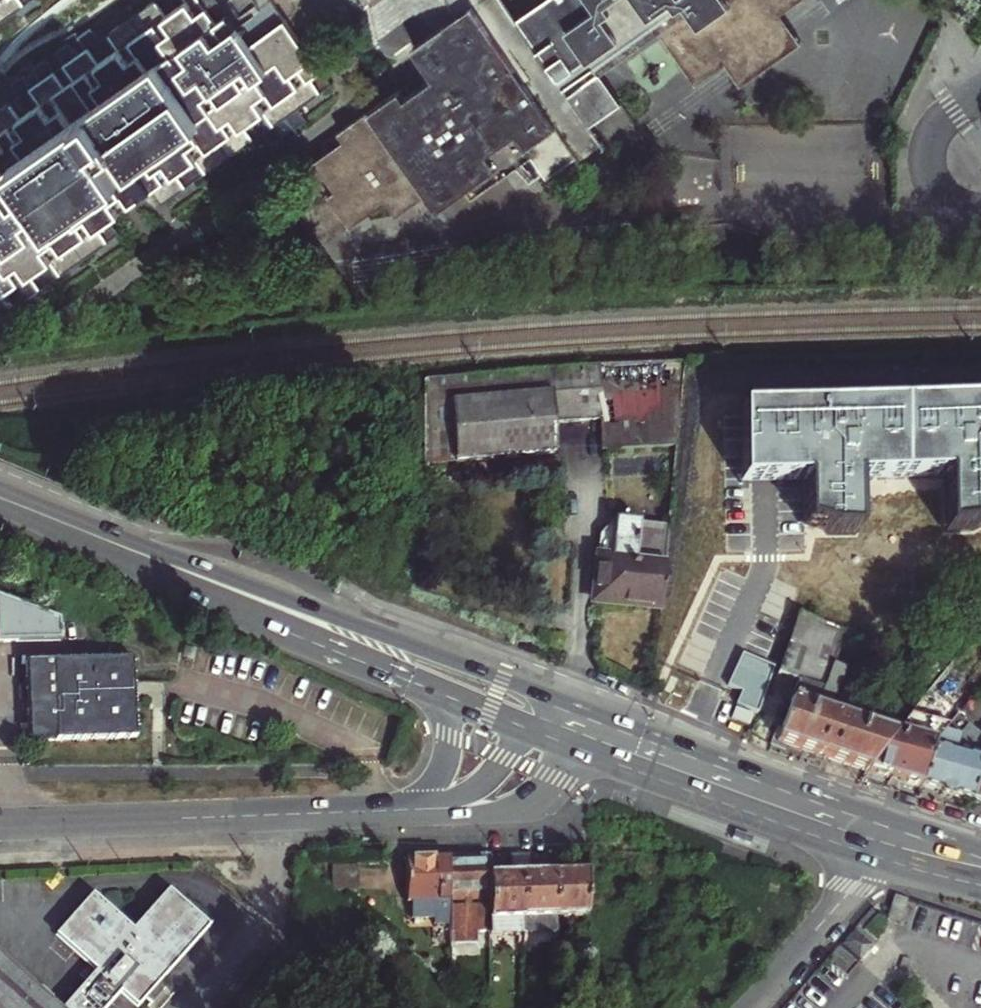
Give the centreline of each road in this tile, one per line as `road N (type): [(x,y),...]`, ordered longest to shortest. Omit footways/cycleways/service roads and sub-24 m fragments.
road 1 (secondary): [(571,706),(42,517)]
road 2 (secondary): [(980,851),(571,706)]
road 3 (secondary): [(572,747),(872,858),(980,886)]
road 4 (secondary): [(42,517),(401,679)]
road 5 (residential): [(326,813),(0,826)]
road 6 (residential): [(326,813),(508,812),(546,791),(572,747)]
road 7 (residential): [(401,679),(438,707),(449,749),(426,789),(397,804)]
road 8 (residential): [(529,731),(467,792),(397,804)]
road 9 (secondary): [(401,679),(529,731)]

